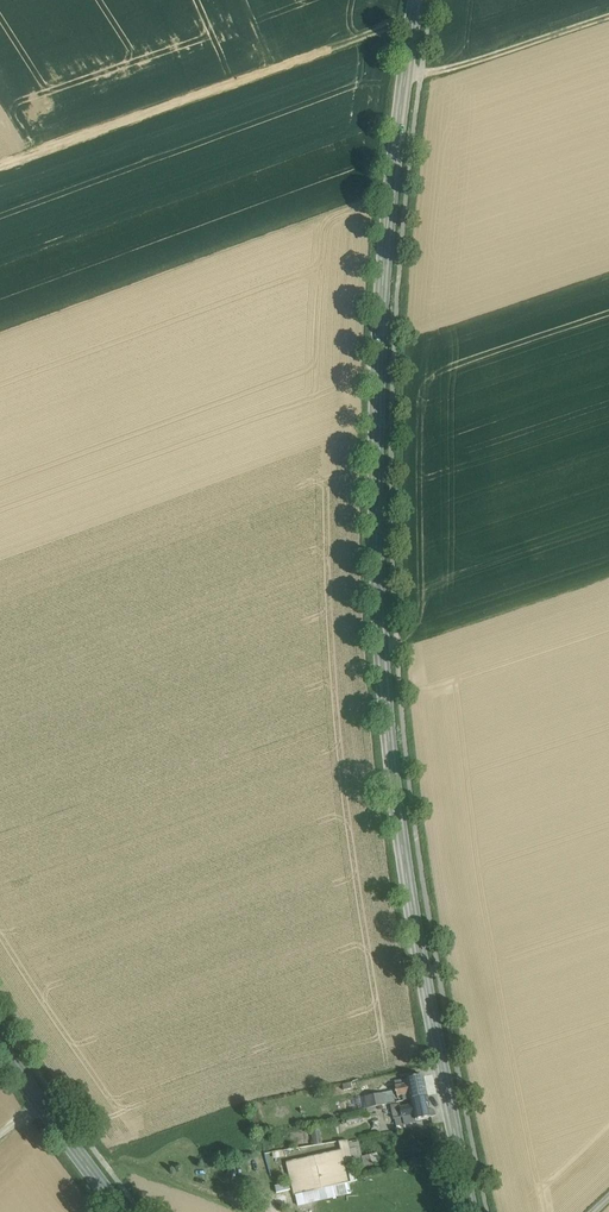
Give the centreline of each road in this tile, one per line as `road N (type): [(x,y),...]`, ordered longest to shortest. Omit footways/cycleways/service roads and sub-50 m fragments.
road 1 (secondary): [(419,0),(381,300),(381,618),(395,784),(474,1211)]
road 2 (track): [(415,30),(384,25),(0,164)]
road 3 (track): [(408,72),(436,72),(608,16)]
road 4 (track): [(118,1156),(266,1211)]
road 5 (secondary): [(122,1211),(39,1100)]

